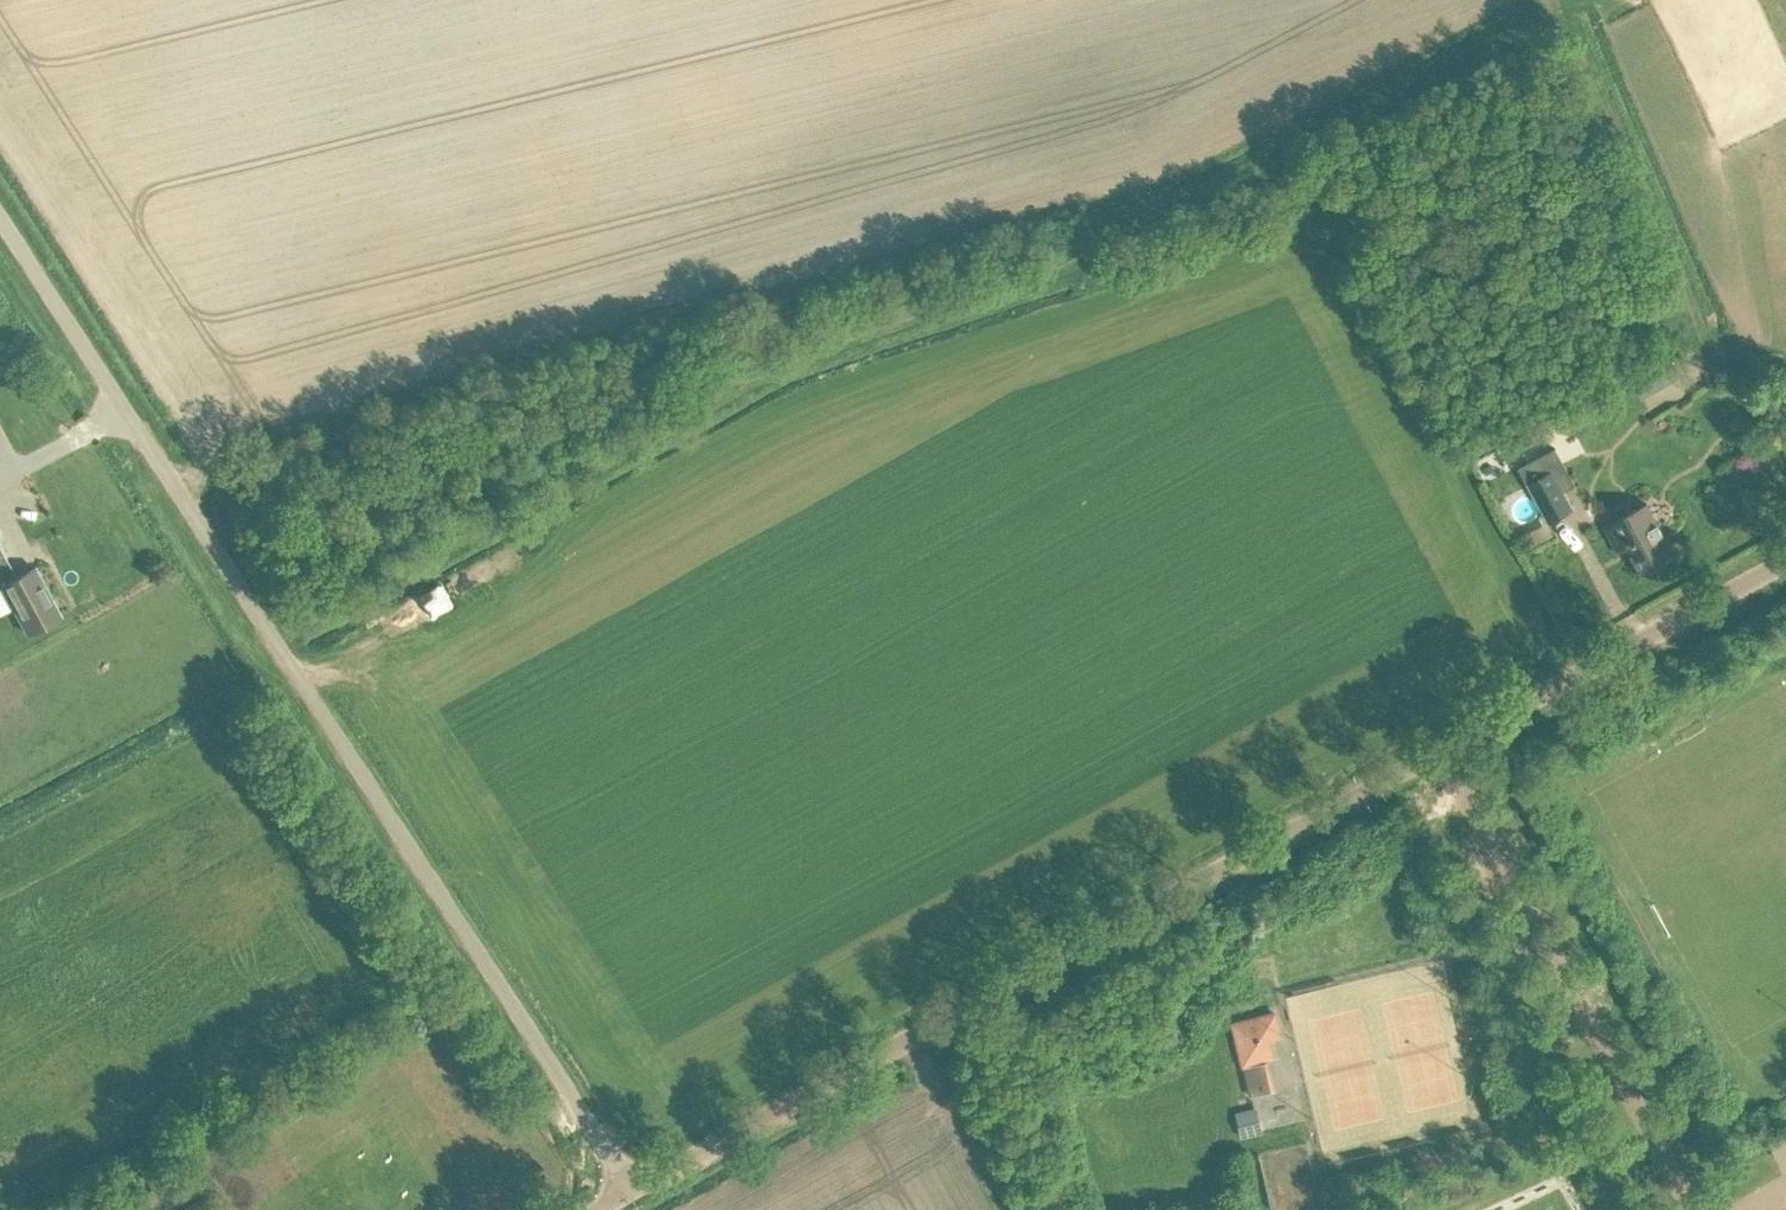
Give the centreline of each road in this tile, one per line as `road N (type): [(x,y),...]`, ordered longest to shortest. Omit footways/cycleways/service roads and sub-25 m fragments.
road 1 (unclassified): [(633,1189),(0,217)]
road 2 (tertiary): [(633,1189),(1445,747)]
road 3 (track): [(717,401),(859,332),(1066,261),(1156,212),(1251,174)]
road 4 (residential): [(1445,747),(1693,1209)]
road 5 (track): [(277,641),(717,401)]
road 6 (tertiary): [(1445,747),(1785,557)]
road 7 (track): [(1251,174),(1549,21),(1552,0)]

